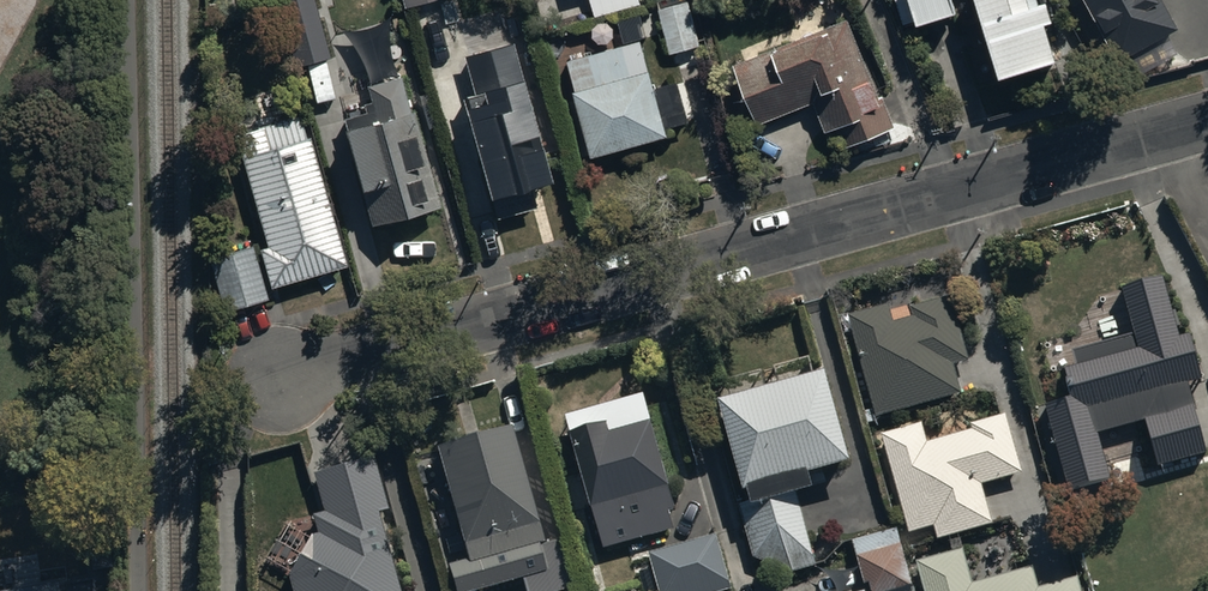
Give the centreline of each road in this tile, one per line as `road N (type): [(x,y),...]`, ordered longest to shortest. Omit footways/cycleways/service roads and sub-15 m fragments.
road 1 (residential): [(284,382),(1207,119)]

